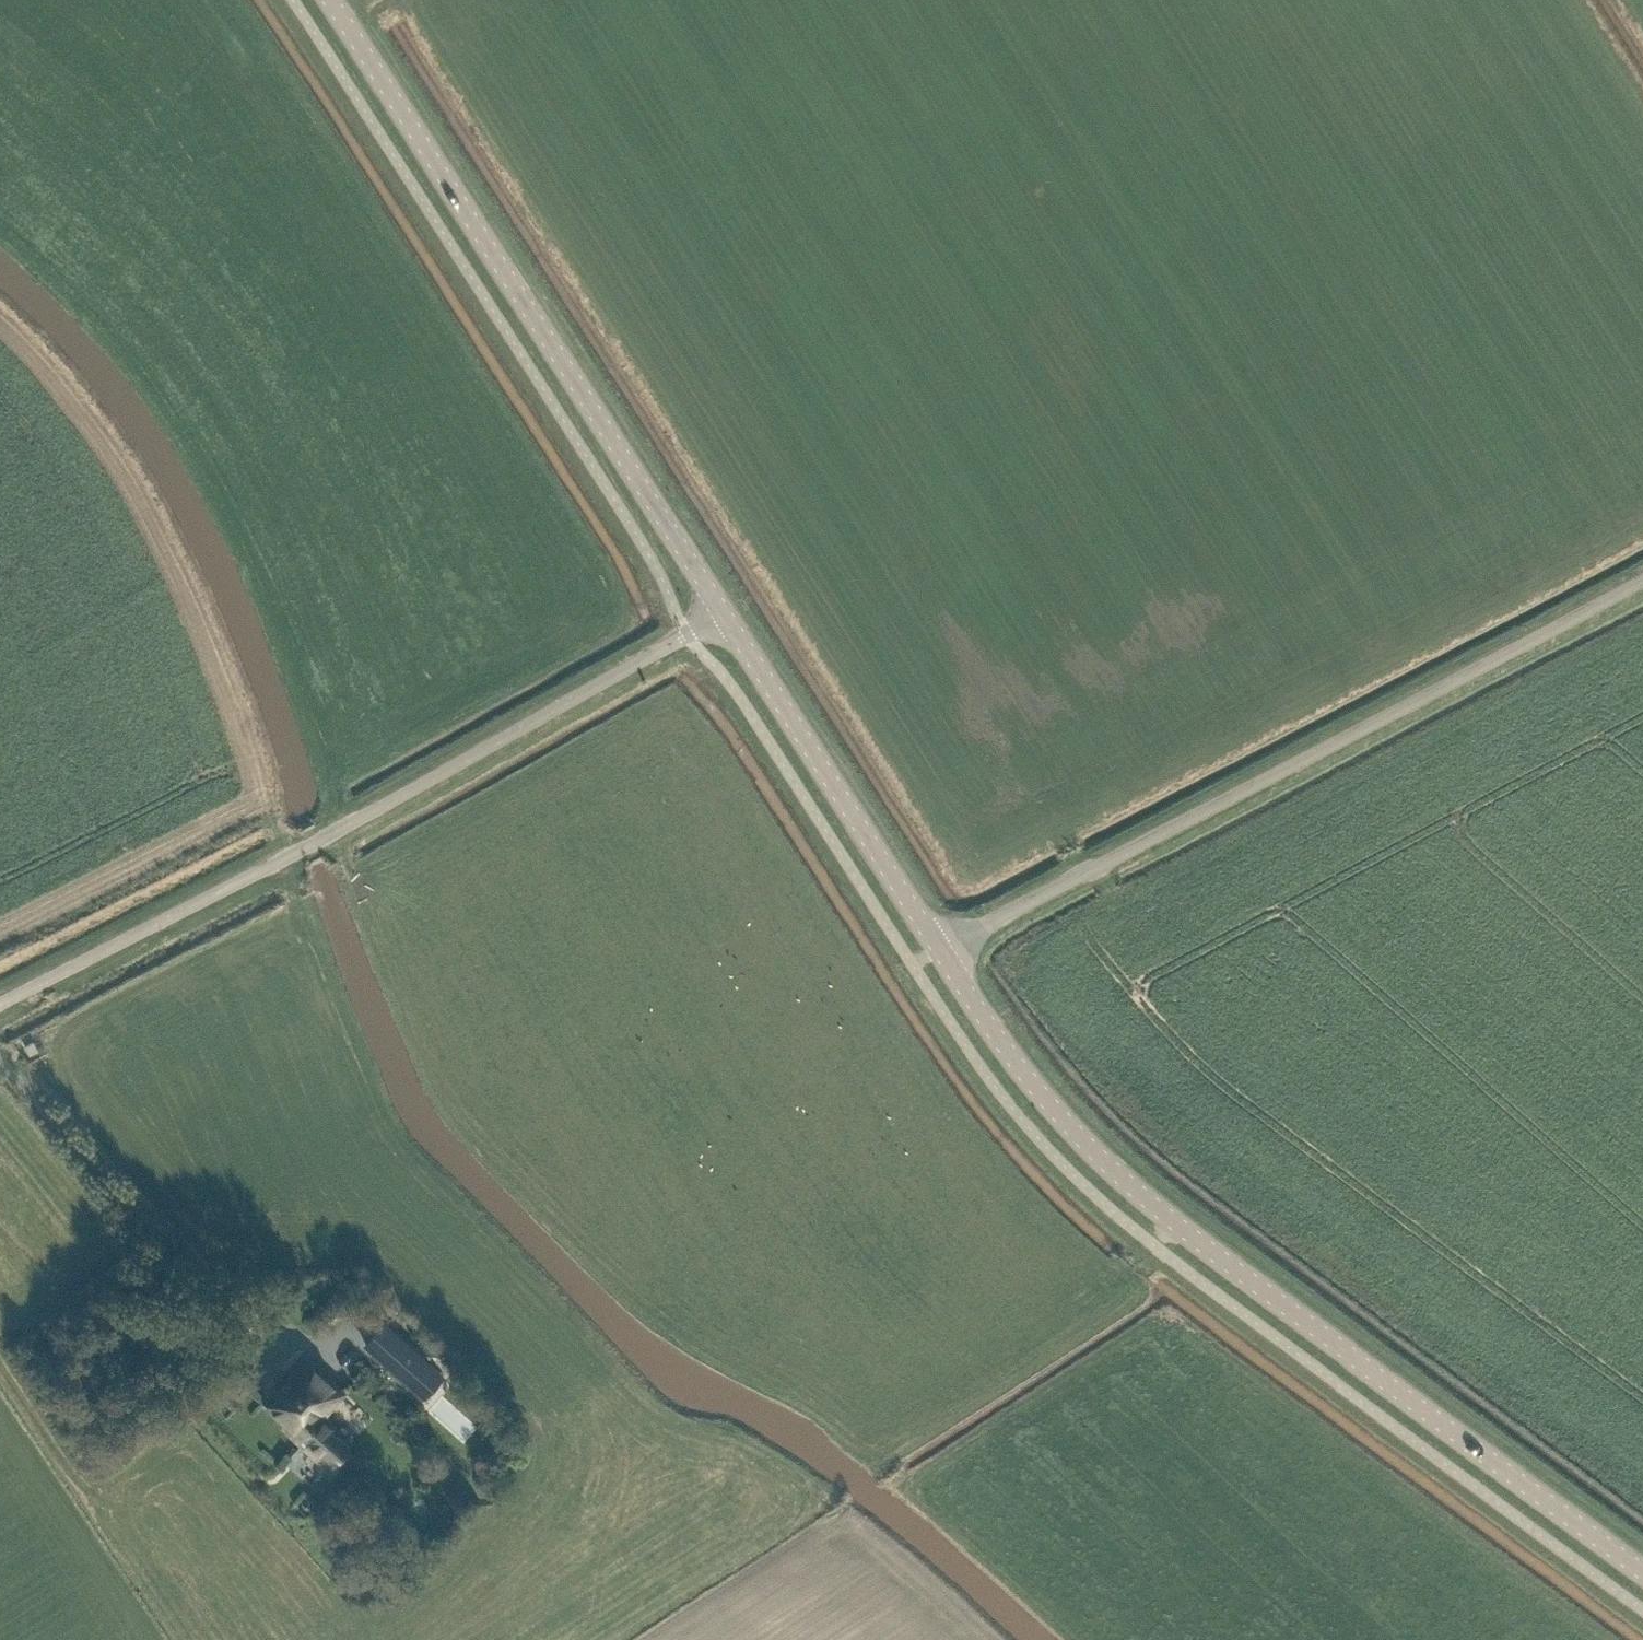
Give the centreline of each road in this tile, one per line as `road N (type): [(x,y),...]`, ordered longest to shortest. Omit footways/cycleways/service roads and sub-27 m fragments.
road 1 (tertiary): [(1642,1570),(1133,1186),(1039,1092),(941,949)]
road 2 (unclassified): [(0,1001),(323,837),(726,615)]
road 3 (unclassified): [(941,949),(1642,576)]
road 4 (tertiary): [(726,615),(329,0)]
road 5 (tertiary): [(941,949),(726,615)]

